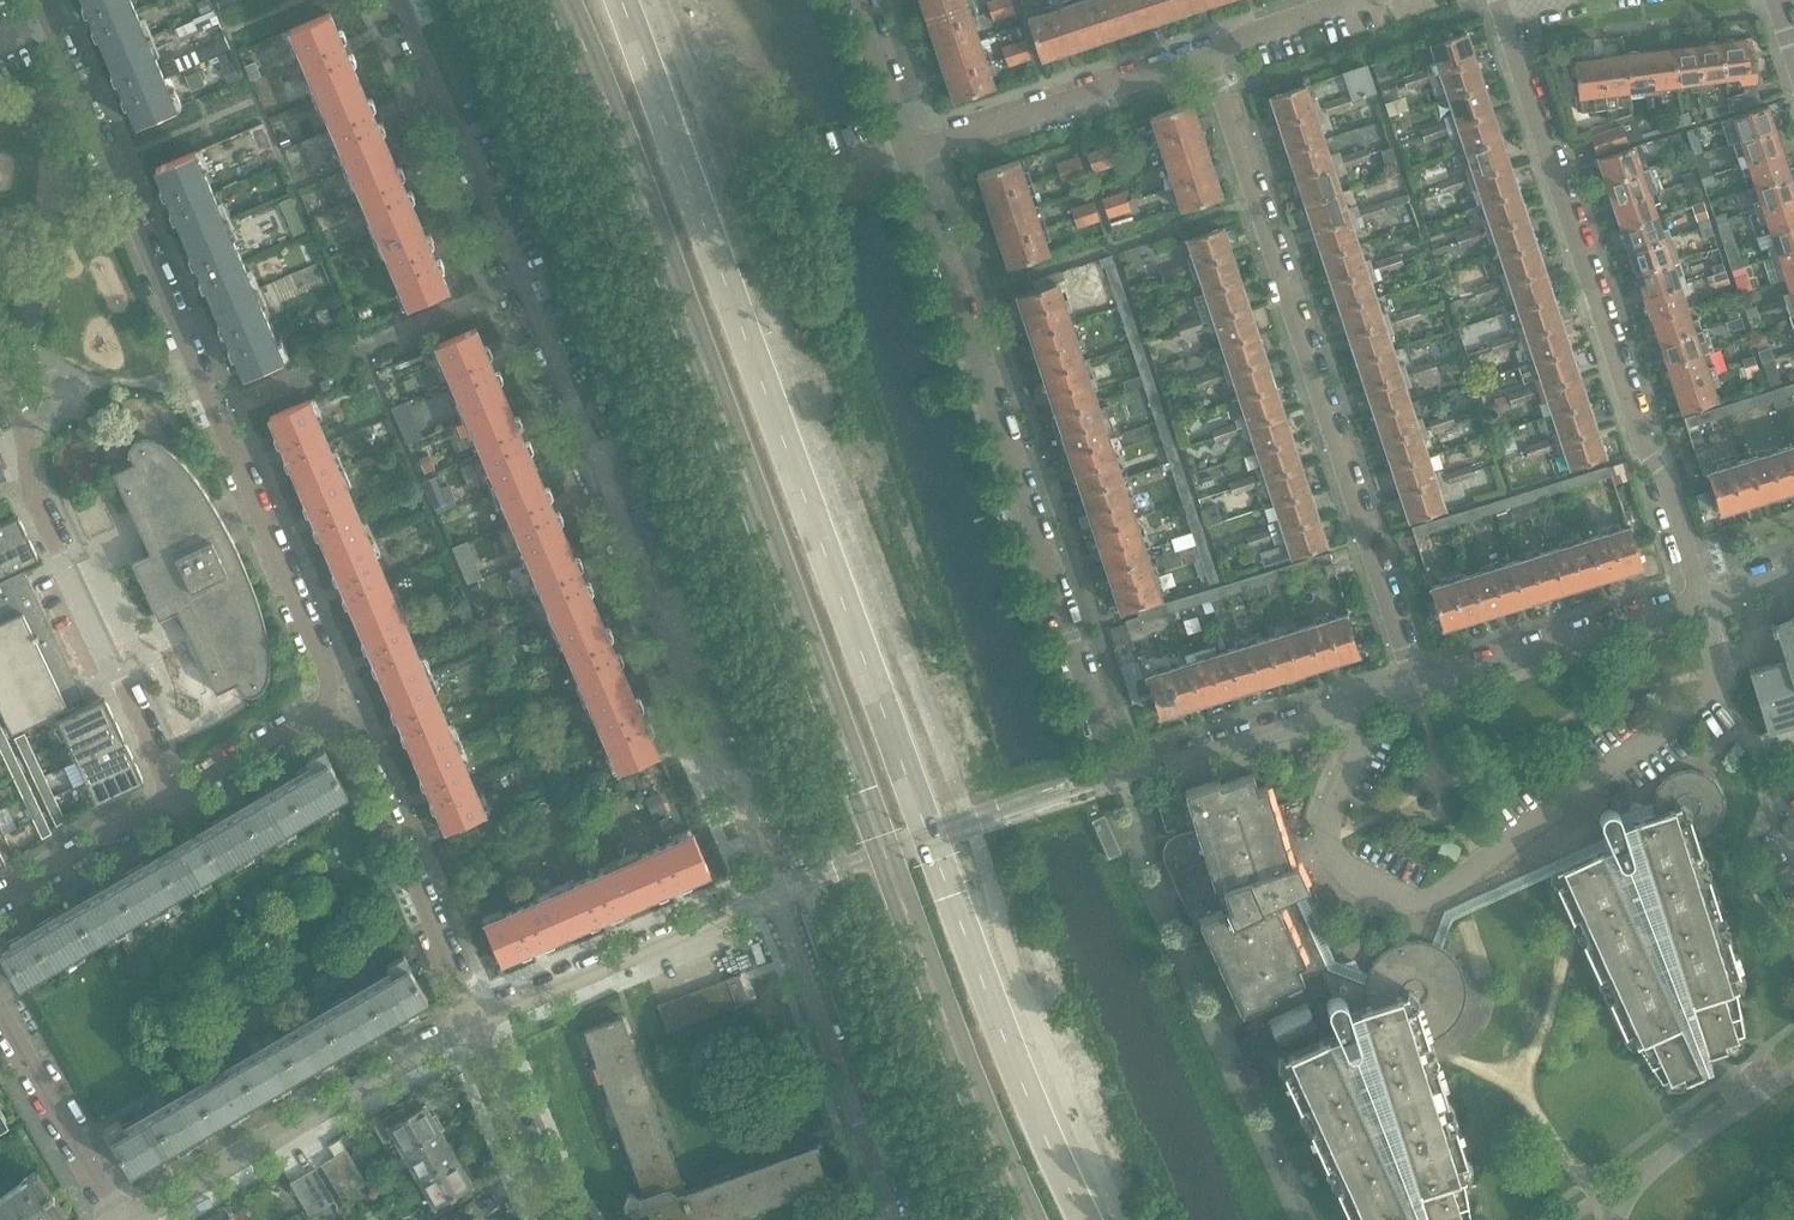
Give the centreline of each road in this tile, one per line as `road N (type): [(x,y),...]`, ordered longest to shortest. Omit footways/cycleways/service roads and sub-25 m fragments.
road 1 (primary): [(564,0),(667,250),(888,857),(1036,1219)]
road 2 (primary): [(1091,1219),(1000,1015),(622,0)]
road 3 (residential): [(777,899),(393,0)]
road 4 (residential): [(326,713),(330,683),(41,0)]
road 5 (residential): [(1414,687),(1206,57)]
road 6 (residential): [(1114,782),(907,158)]
road 7 (residential): [(1702,601),(1502,16)]
road 8 (residential): [(137,1219),(472,1025)]
road 9 (residential): [(34,470),(42,508),(173,797)]
road 10 (residential): [(472,1025),(353,728),(326,713)]
road 11 (residential): [(897,1219),(777,899)]
road 12 (residential): [(472,1025),(777,899)]
road 13 (residential): [(907,158),(1206,57)]
road 14 (residential): [(1114,782),(1414,687)]
road 15 (residential): [(1414,687),(1702,601)]
road 16 (residential): [(1566,1219),(1793,1071)]
road 17 (residential): [(128,1219),(0,1009)]
road 18 (residential): [(558,1219),(472,1025)]
road 19 (residential): [(0,896),(173,797)]
road 20 (residential): [(173,797),(326,713)]
road 21 (residential): [(907,158),(861,0)]
road 22 (residential): [(1206,57),(1357,0)]

